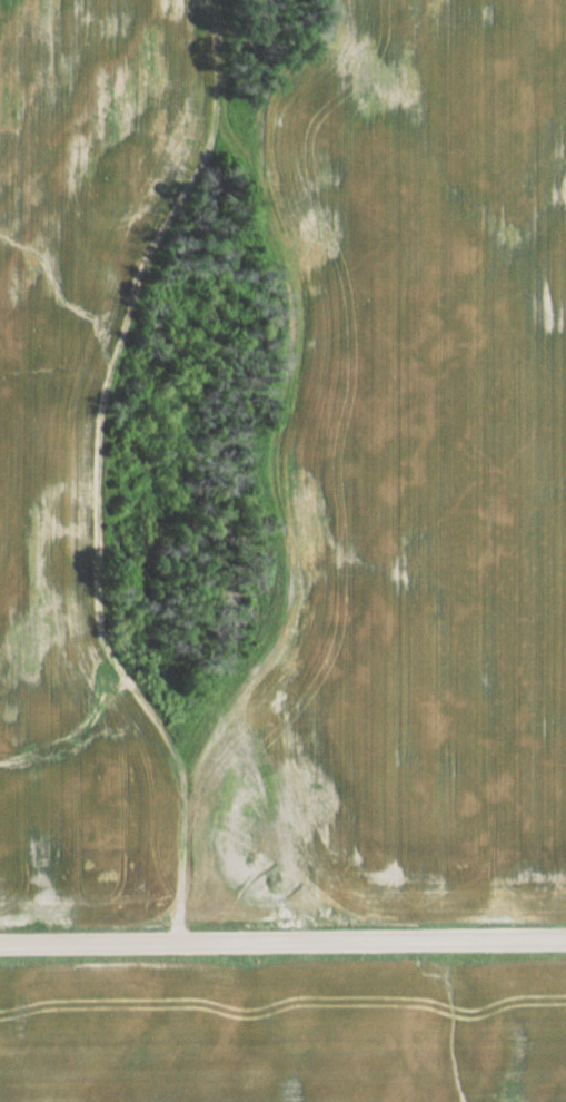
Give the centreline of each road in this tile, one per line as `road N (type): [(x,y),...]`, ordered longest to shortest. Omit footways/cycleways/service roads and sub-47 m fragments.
road 1 (residential): [(0,946),(565,943)]

